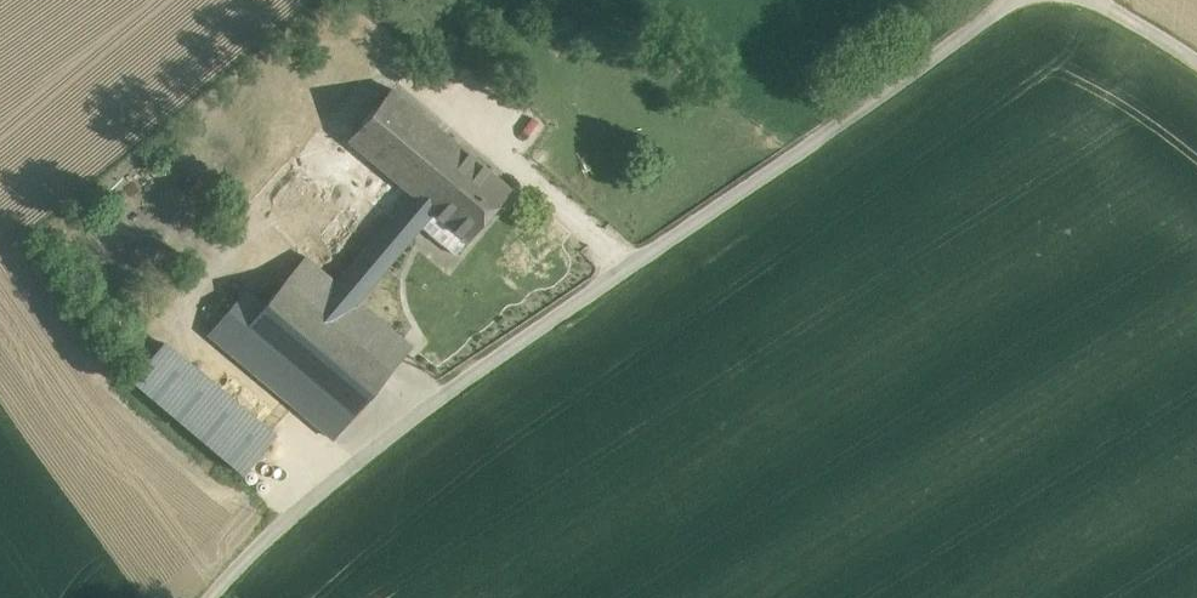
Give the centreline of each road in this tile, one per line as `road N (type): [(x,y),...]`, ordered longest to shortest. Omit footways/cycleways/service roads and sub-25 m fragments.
road 1 (unclassified): [(214,597),(262,544),(417,419),(926,64),(1002,0)]

